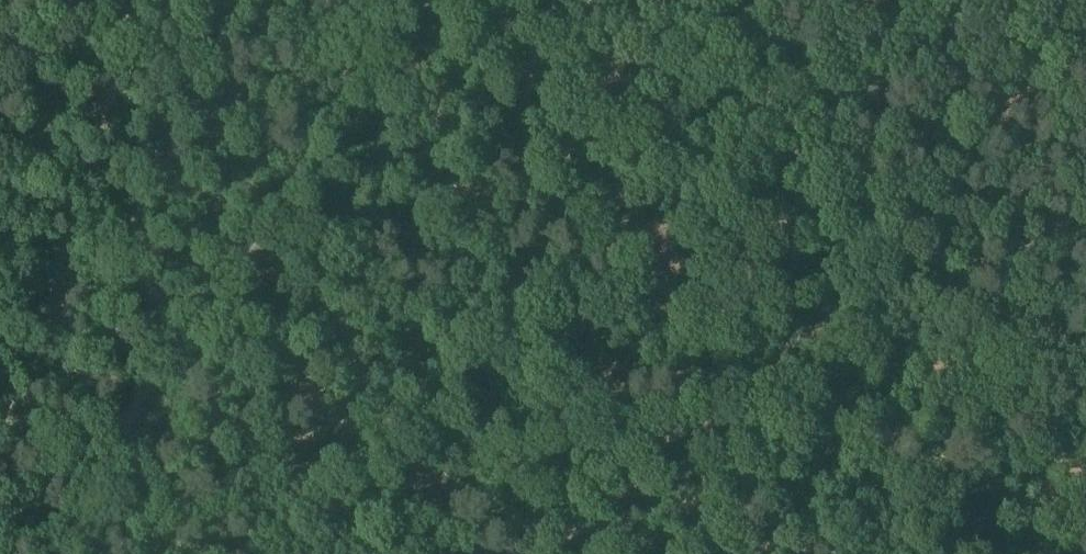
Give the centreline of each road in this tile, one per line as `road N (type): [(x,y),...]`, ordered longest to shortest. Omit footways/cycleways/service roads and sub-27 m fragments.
road 1 (track): [(1085,436),(410,0)]
road 2 (track): [(707,553),(1069,0)]
road 3 (track): [(55,553),(408,0)]

